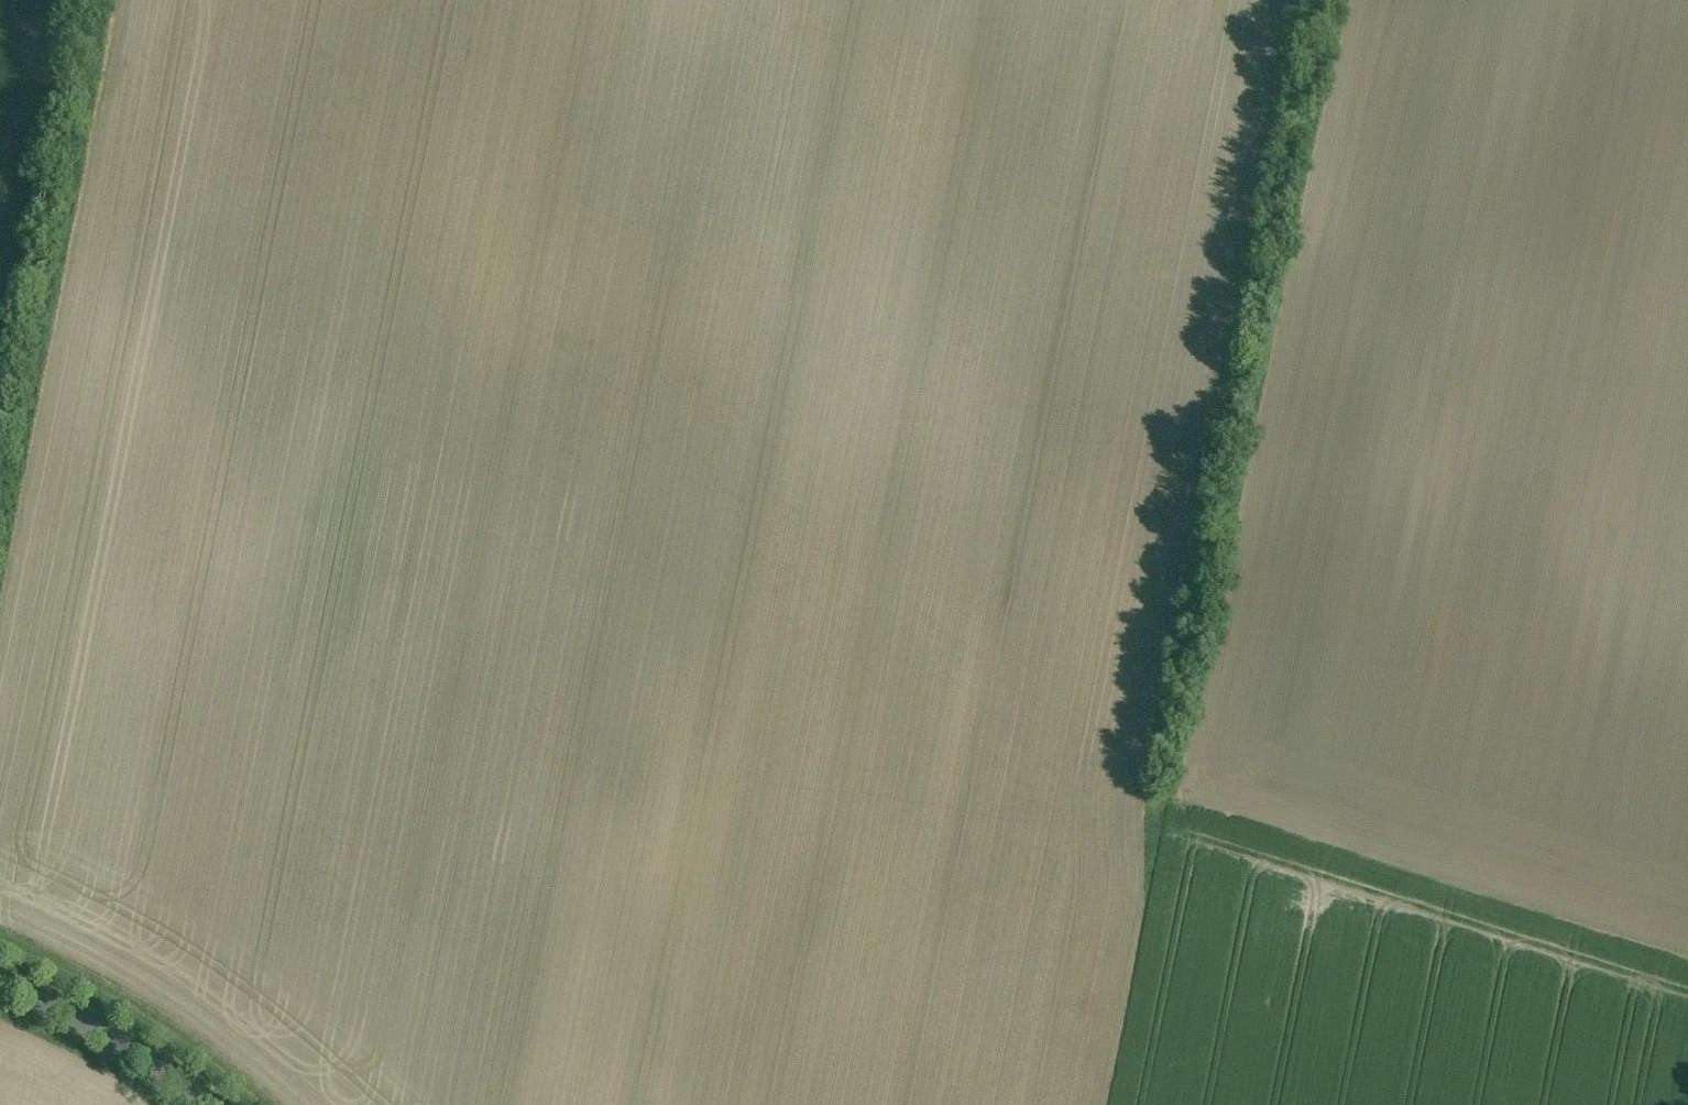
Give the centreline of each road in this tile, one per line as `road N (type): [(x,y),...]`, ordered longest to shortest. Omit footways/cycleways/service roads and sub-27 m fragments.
road 1 (unclassified): [(197,1104),(138,1058),(0,990)]

